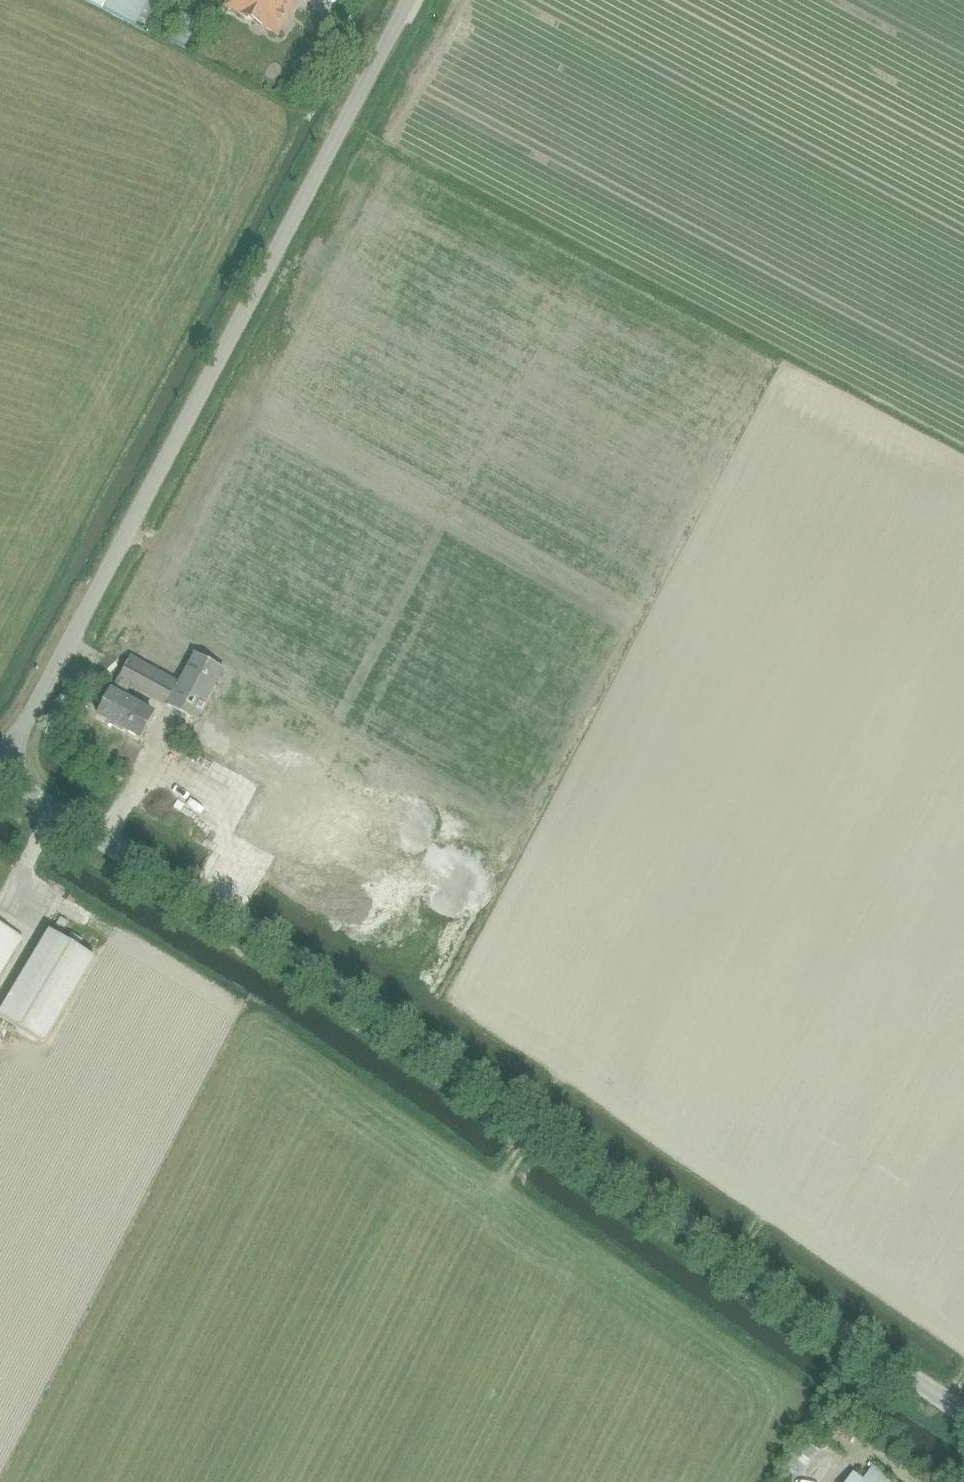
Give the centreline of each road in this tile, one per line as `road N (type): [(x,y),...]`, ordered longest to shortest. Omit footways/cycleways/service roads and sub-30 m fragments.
road 1 (tertiary): [(963,1416),(309,969),(0,782)]
road 2 (unclassified): [(0,767),(418,0)]

